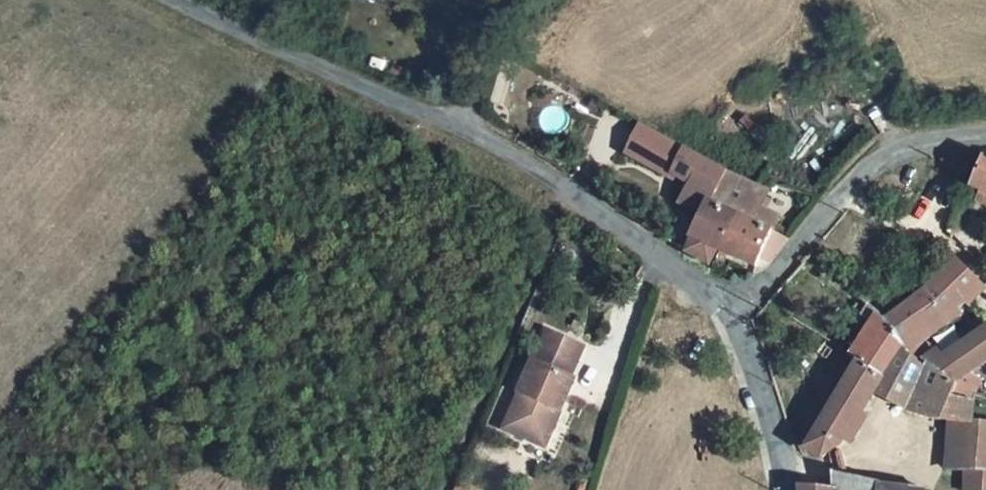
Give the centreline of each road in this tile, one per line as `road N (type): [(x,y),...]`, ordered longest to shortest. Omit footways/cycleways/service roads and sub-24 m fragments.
road 1 (unclassified): [(458,126),(569,191),(732,310)]
road 2 (unclassified): [(732,310),(856,177),(898,153),(985,138)]
road 3 (unclassified): [(178,0),(458,126)]
road 4 (unclassified): [(785,489),(774,425),(732,310)]
road 5 (unclassified): [(491,0),(458,126)]

